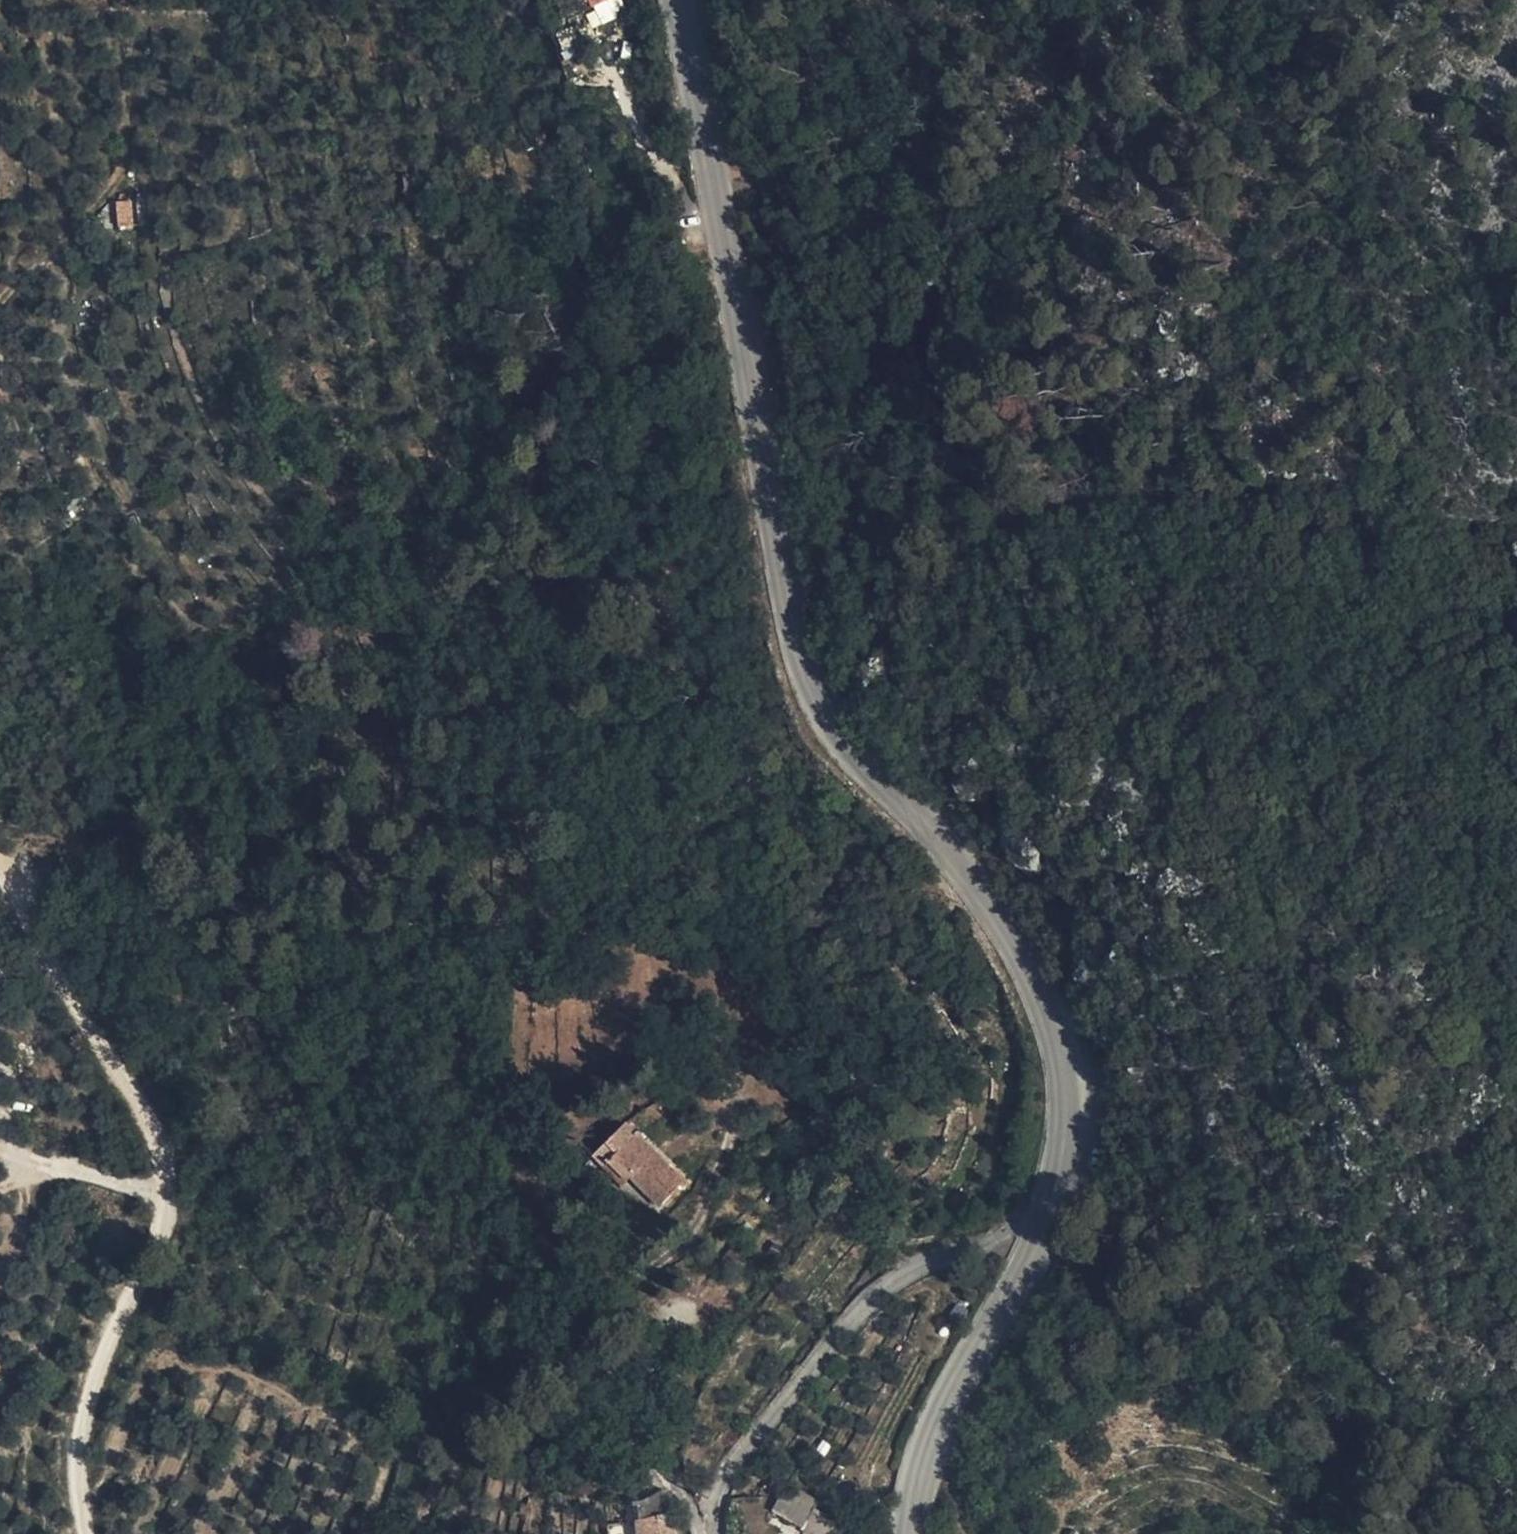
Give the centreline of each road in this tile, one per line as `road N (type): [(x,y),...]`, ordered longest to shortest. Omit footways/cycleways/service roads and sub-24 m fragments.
road 1 (tertiary): [(668,0),(807,701),(843,758),(919,823),(998,915),(1055,1036),(1065,1131),(1042,1236)]
road 2 (track): [(0,872),(46,961),(163,1132),(168,1207),(89,1402),(78,1481),(86,1533)]
road 3 (residential): [(719,1533),(727,1476),(877,1295),(950,1257),(1042,1236)]
road 4 (tertiary): [(1042,1236),(965,1365),(923,1464),(914,1533)]

